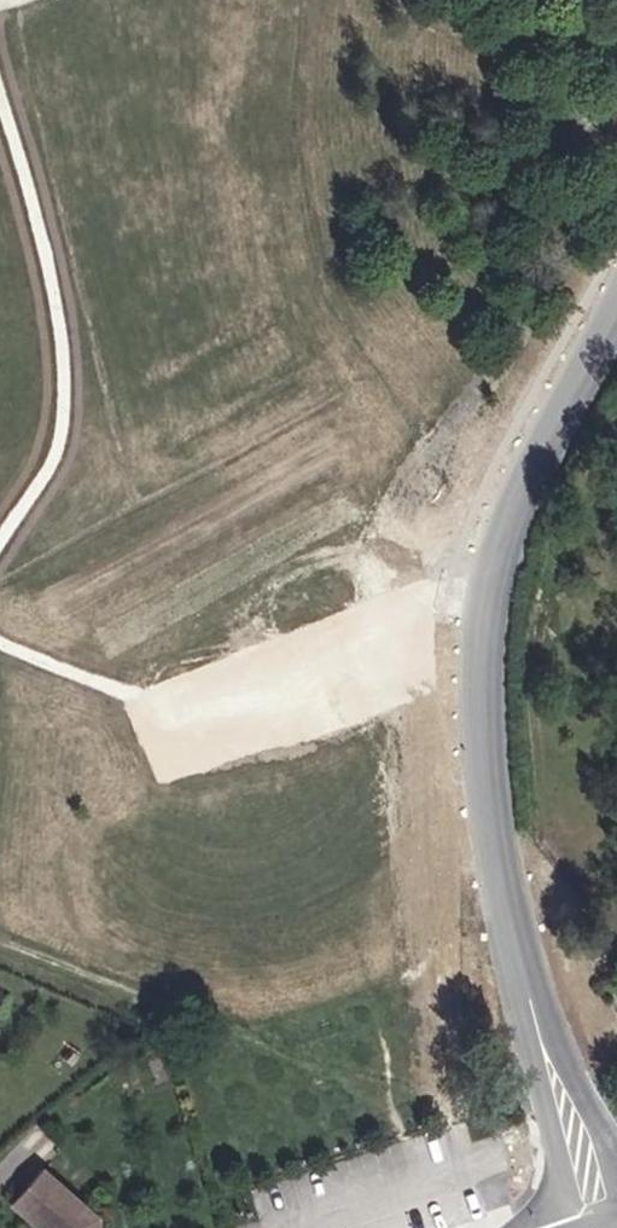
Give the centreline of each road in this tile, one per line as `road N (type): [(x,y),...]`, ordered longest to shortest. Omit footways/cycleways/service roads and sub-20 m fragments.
road 1 (unclassified): [(585,1227),(501,831),(501,590),(616,344)]

